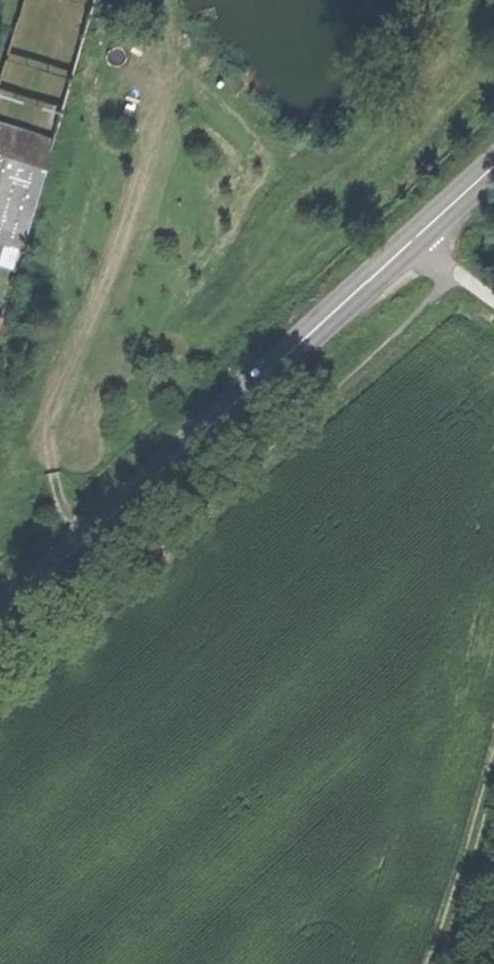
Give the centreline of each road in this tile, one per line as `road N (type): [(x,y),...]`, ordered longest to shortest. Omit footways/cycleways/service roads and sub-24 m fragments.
road 1 (secondary): [(0,619),(493,166)]

